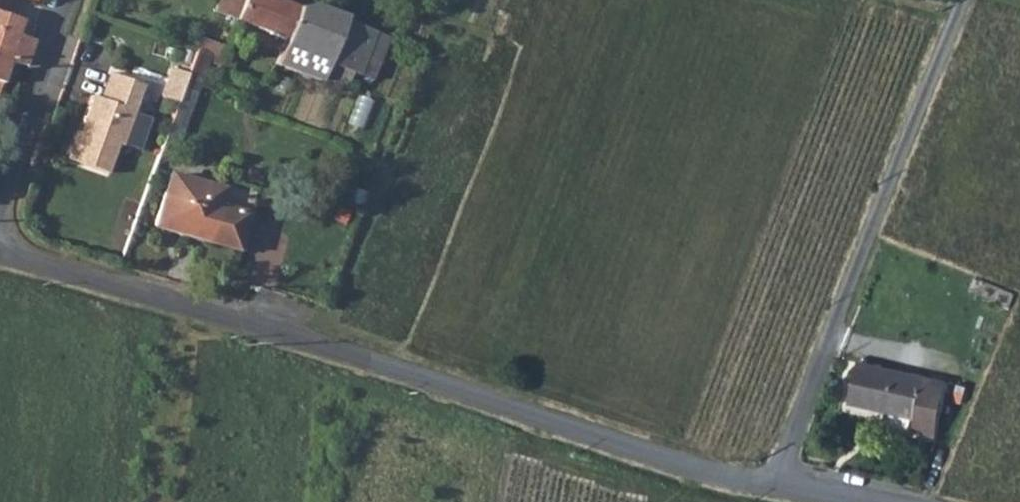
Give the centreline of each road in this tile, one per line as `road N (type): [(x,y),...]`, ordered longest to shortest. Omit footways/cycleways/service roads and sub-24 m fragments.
road 1 (unclassified): [(0,255),(774,486)]
road 2 (residential): [(774,486),(964,0)]
road 3 (residential): [(64,0),(0,195)]

